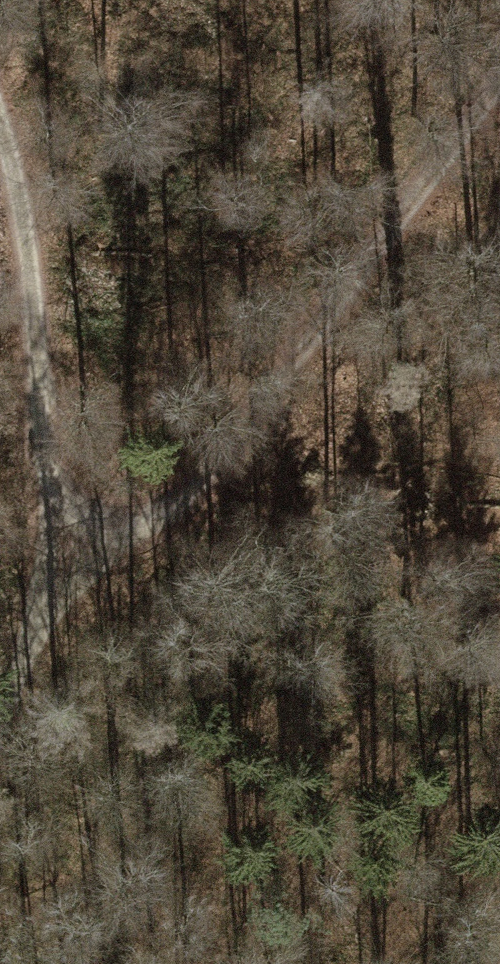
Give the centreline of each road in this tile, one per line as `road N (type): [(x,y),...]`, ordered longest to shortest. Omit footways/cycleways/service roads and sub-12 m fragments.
road 1 (track): [(499,100),(306,337),(191,508),(76,578),(0,188)]
road 2 (track): [(0,714),(76,578)]

